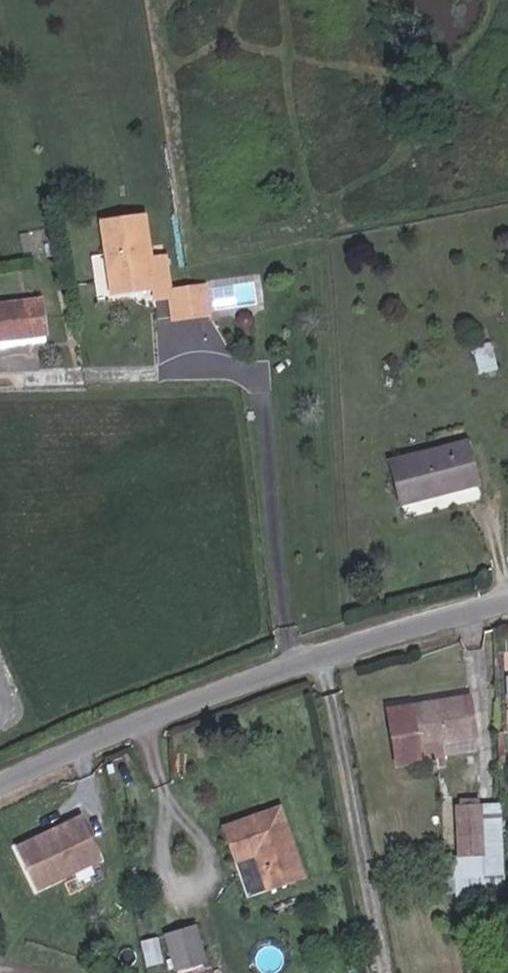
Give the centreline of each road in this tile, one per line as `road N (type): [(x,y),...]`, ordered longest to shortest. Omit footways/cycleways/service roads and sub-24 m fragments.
road 1 (unclassified): [(507,601),(291,664),(0,785)]

